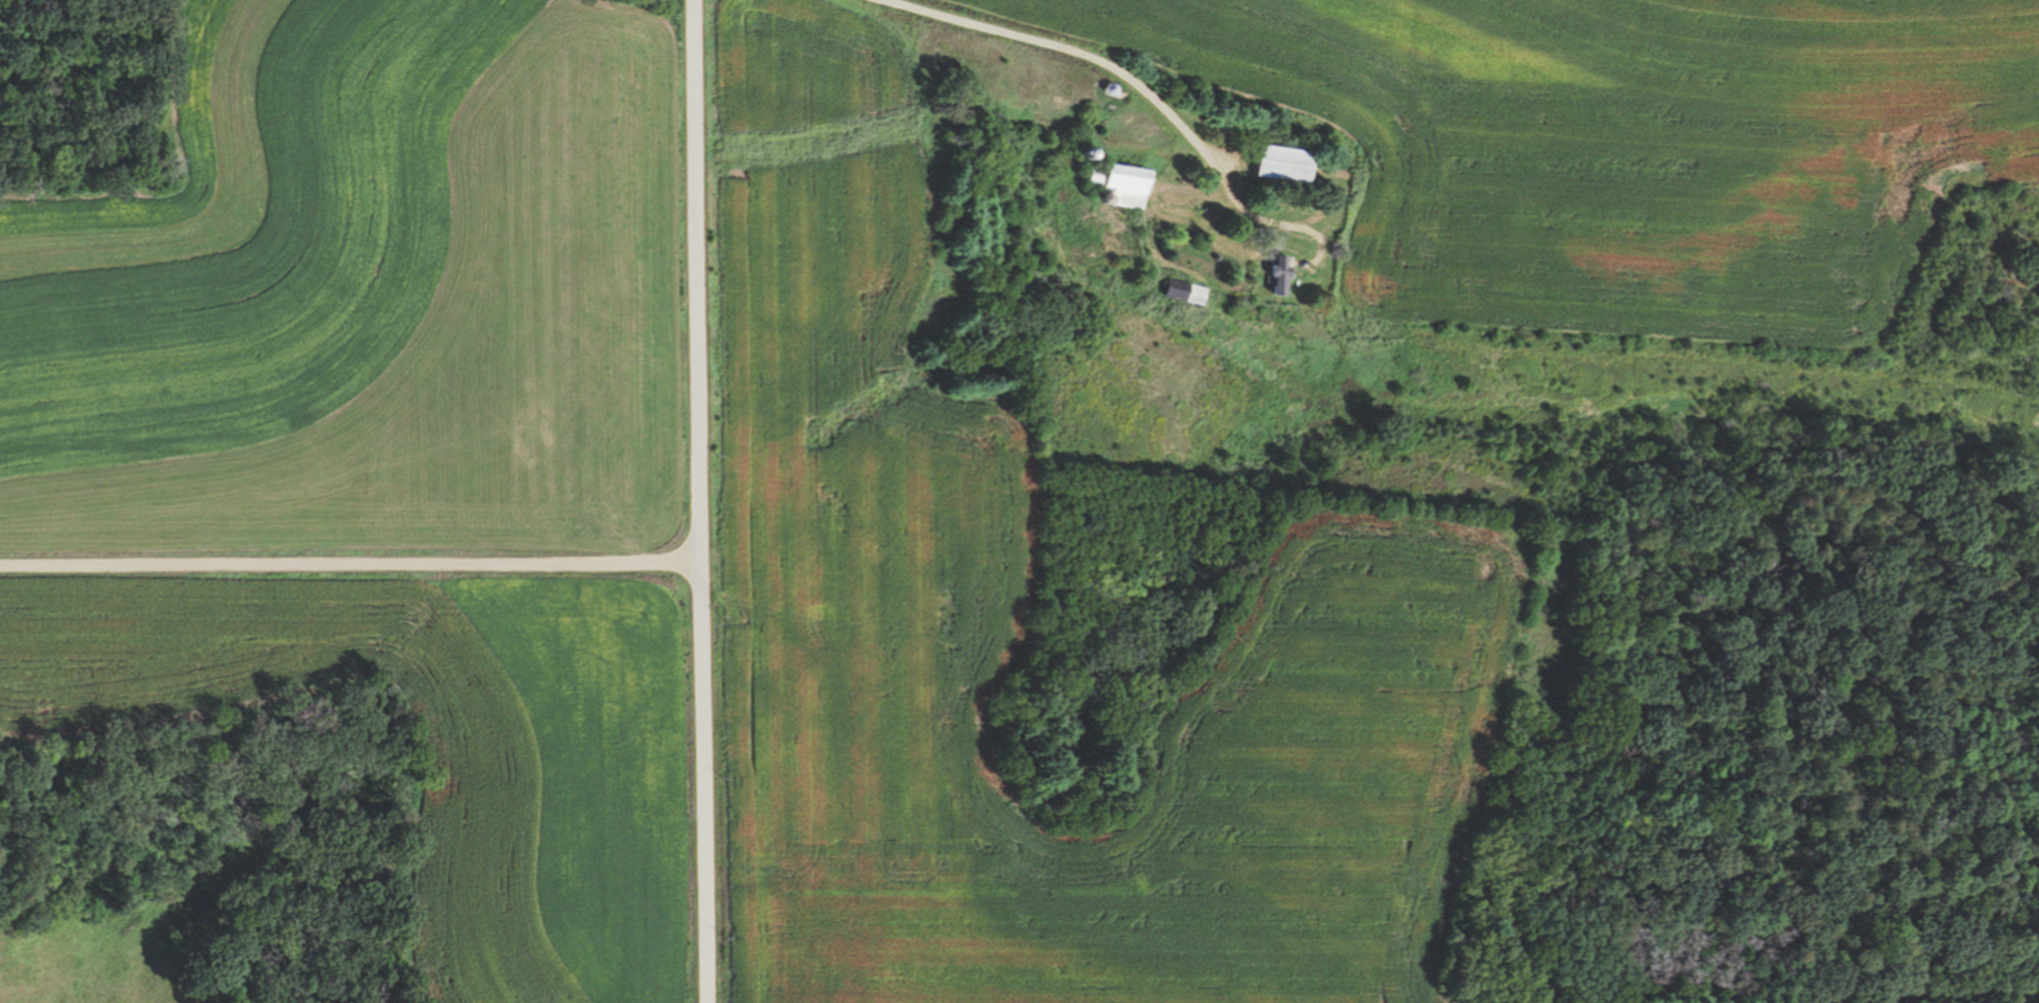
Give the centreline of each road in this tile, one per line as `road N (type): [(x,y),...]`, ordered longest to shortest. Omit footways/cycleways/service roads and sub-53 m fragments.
road 1 (residential): [(706,1002),(694,0)]
road 2 (residential): [(0,568),(700,564)]

